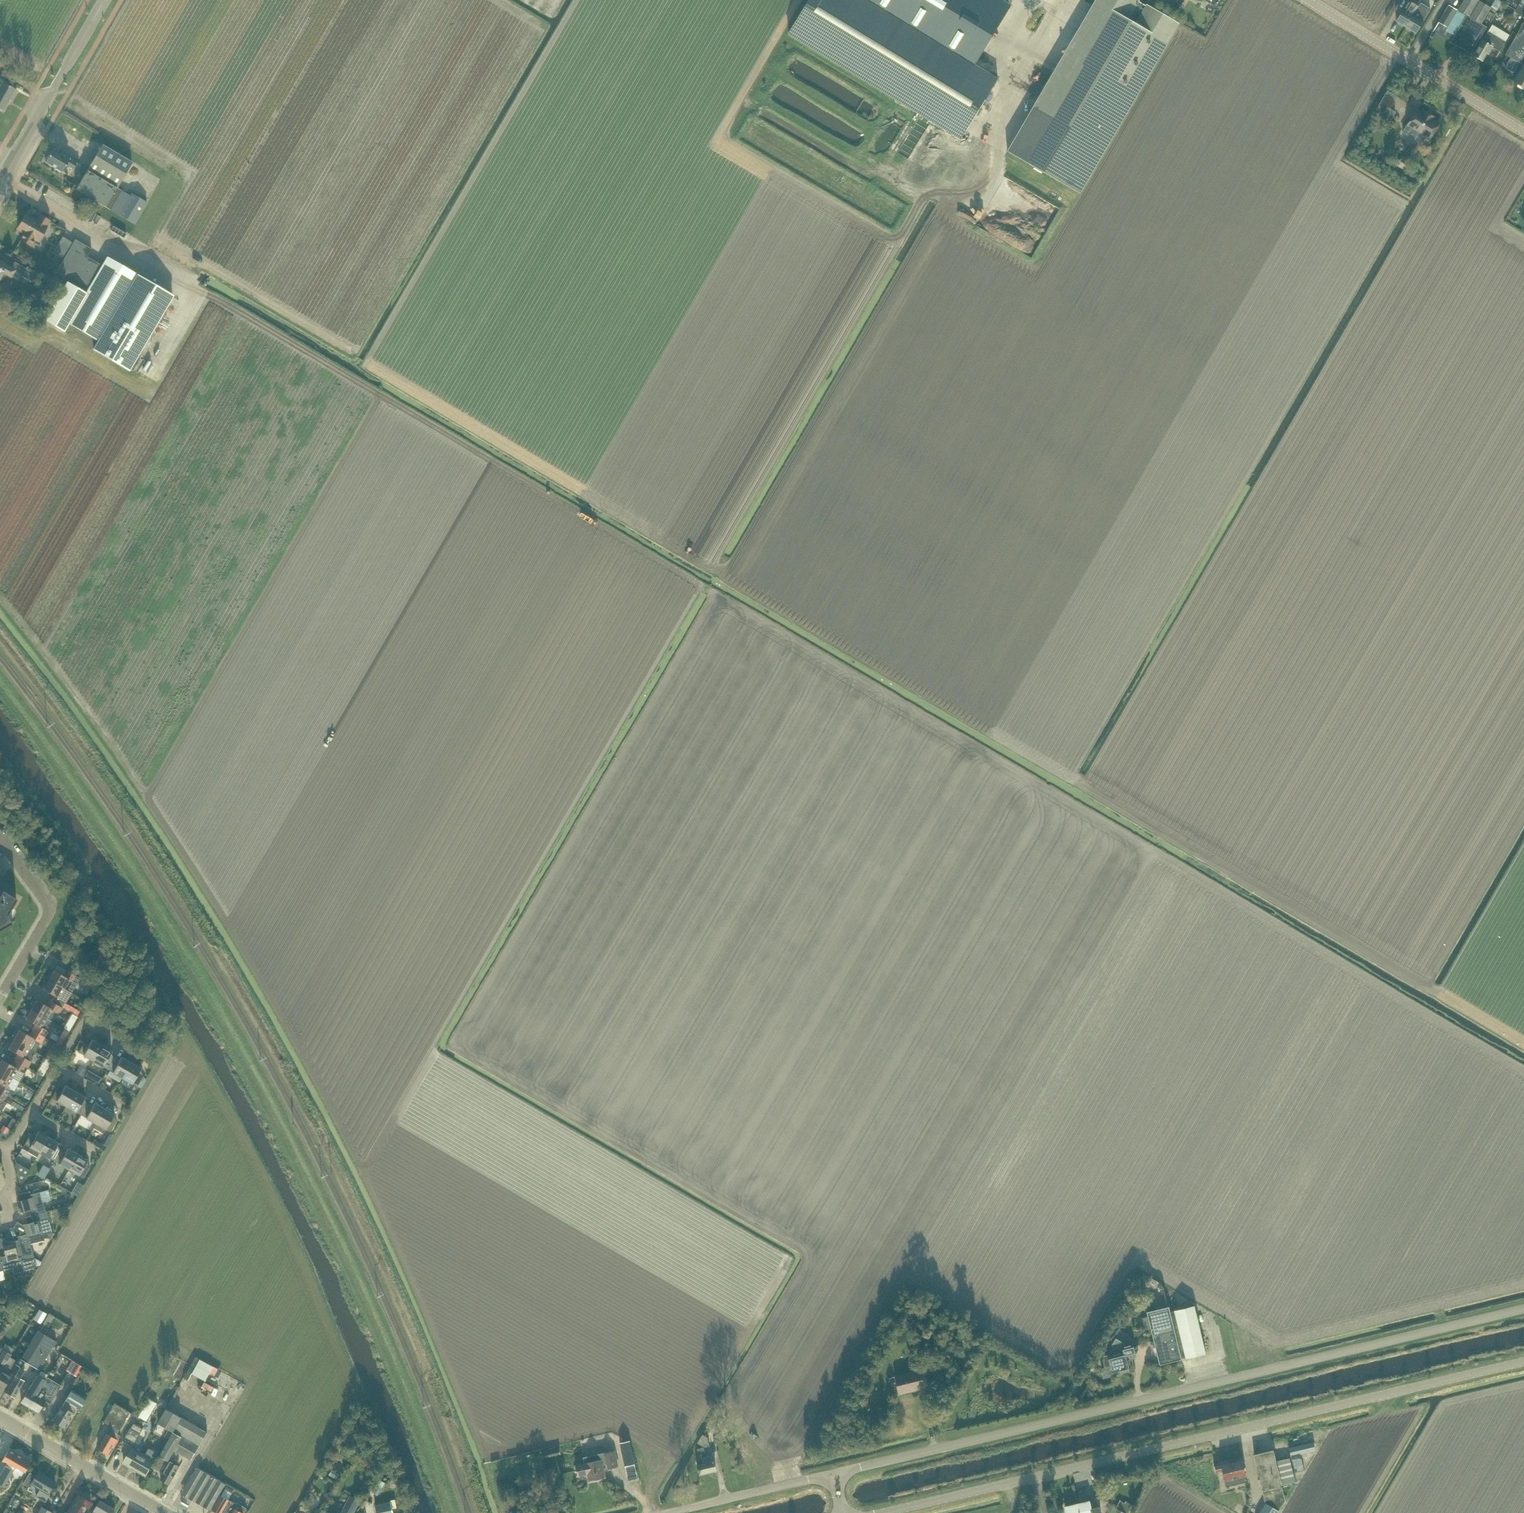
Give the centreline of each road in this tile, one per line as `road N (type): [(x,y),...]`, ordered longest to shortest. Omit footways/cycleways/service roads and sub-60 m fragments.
road 1 (unclassified): [(834,1474),(1523,1308)]
road 2 (unclassified): [(883,1512),(1523,1361)]
road 3 (unclassified): [(1523,130),(1308,0)]
road 4 (tertiary): [(0,181),(105,0)]
road 5 (unclassified): [(164,1512),(0,1418)]
road 6 (residential): [(0,997),(51,909),(0,839)]
road 7 (unclassified): [(670,1512),(834,1474)]
road 8 (residential): [(58,1068),(85,1021),(151,1059)]

